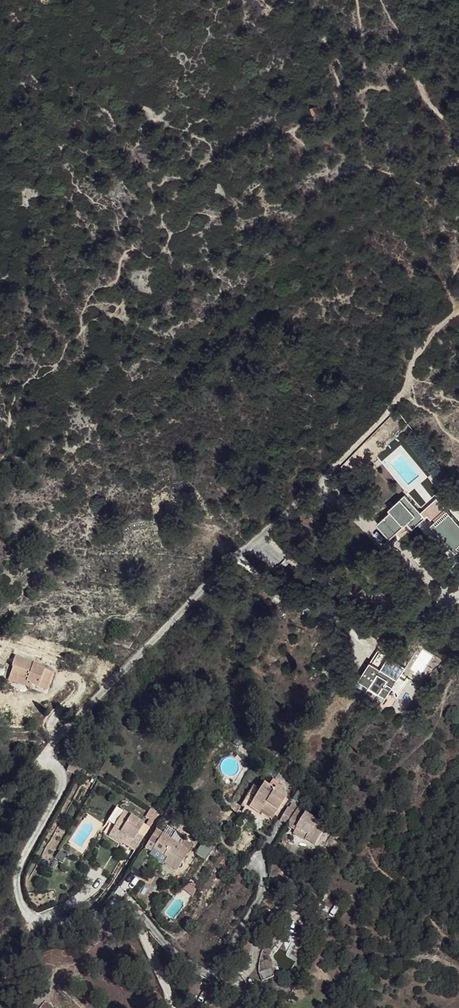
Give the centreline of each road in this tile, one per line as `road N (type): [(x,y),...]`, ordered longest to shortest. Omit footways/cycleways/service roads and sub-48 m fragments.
road 1 (track): [(46,754),(235,556),(407,397)]
road 2 (track): [(458,145),(413,67),(394,87),(367,86),(358,0)]

